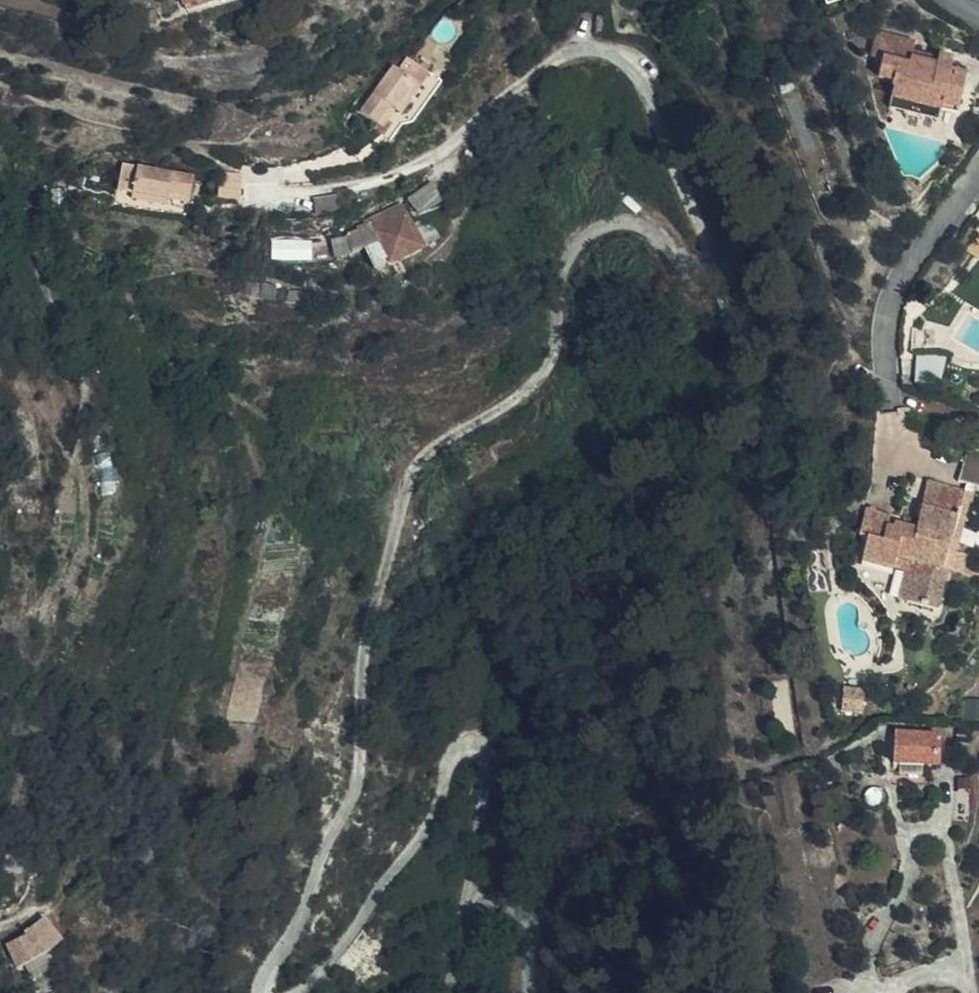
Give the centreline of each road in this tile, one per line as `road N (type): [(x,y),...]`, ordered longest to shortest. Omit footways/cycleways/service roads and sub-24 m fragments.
road 1 (unclassified): [(272,992),(363,785),(373,643),(419,474),(525,400),(546,375),(557,357),(570,248),(586,227),(614,213),(640,219),(689,260),(706,261),(647,81),(615,48),(563,47),(468,127),(386,177),(290,193),(259,186),(263,173),(357,141)]
road 2 (unclassified): [(486,811),(493,761),(476,750),(455,761),(435,825),(308,992)]
road 3 (residential): [(883,372),(883,318),(909,266),(978,173)]
road 4 (unclassified): [(533,992),(530,911),(486,811)]
road 5 (unclassified): [(945,805),(969,992)]
road 6 (unclassified): [(456,992),(486,811)]

